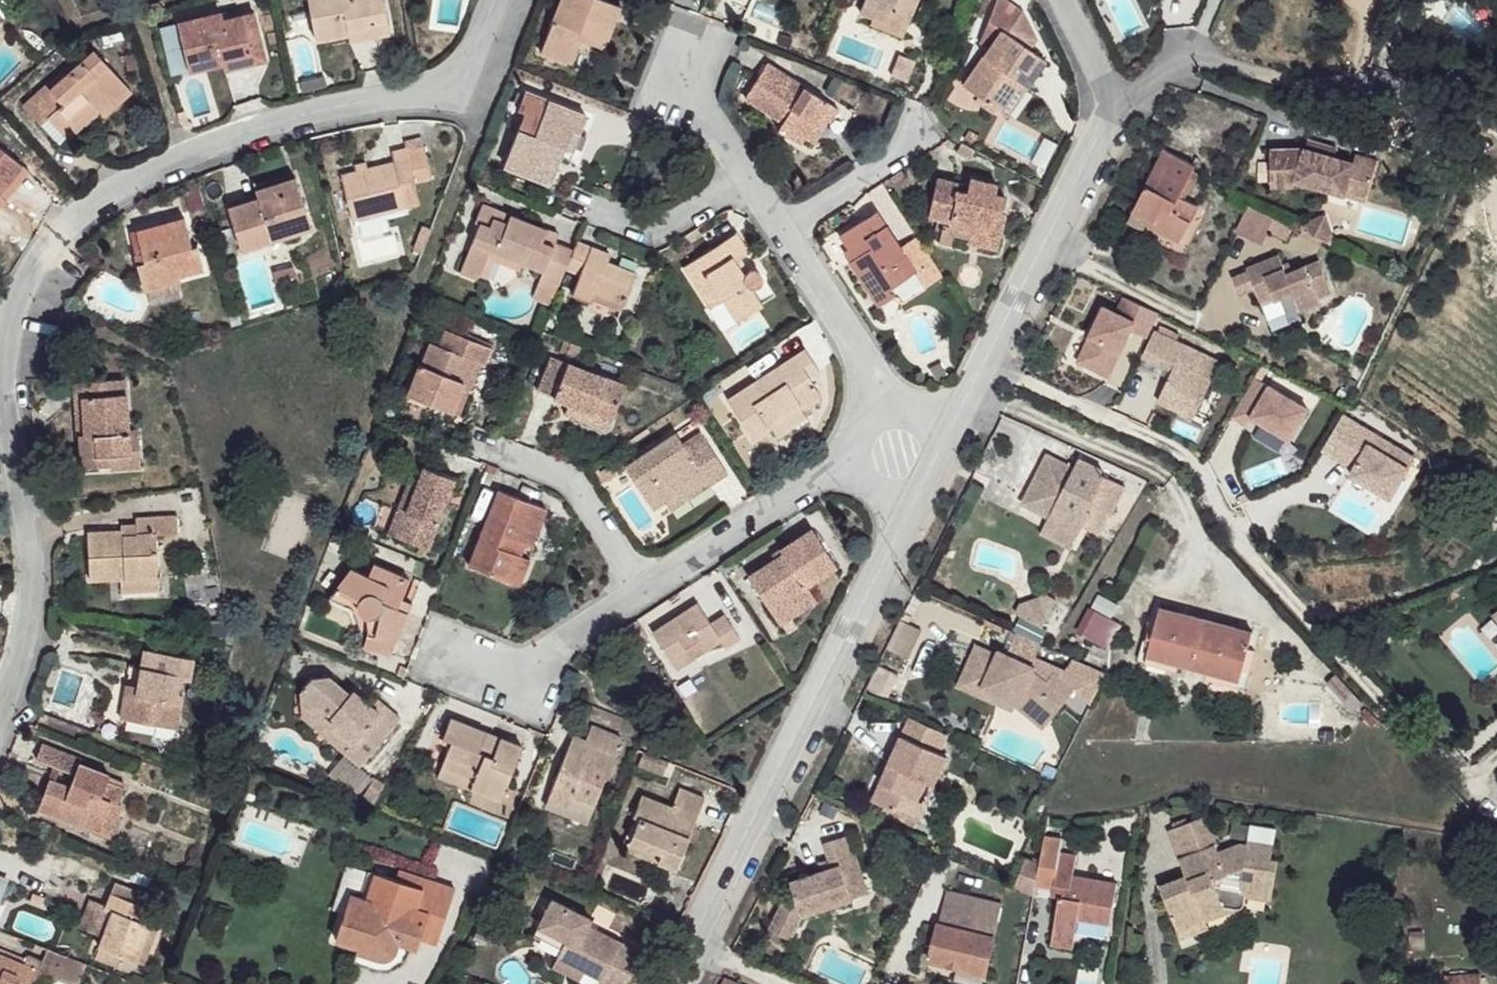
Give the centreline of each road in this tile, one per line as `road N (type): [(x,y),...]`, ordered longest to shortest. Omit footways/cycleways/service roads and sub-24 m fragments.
road 1 (residential): [(504,0),(475,81),(322,114),(185,160),(106,197),(55,251),(22,315),(11,391),(44,540),(36,610),(0,720)]
road 2 (residential): [(1465,777),(1256,565),(1205,474),(1172,447),(986,364)]
road 3 (residential): [(672,983),(928,487)]
road 4 (unclassified): [(1112,106),(1180,56),(1367,95),(1447,86),(1496,63)]
road 5 (residential): [(646,589),(816,480),(898,456)]
road 6 (residential): [(986,364),(1112,106)]
road 7 (residential): [(780,230),(869,375),(898,456)]
road 8 (residential): [(441,653),(511,675),(646,589)]
road 9 (residential): [(504,457),(573,487),(646,589)]
road 10 (residential): [(914,110),(892,159),(780,230)]
road 11 (residential): [(600,212),(656,231),(749,176)]
road 12 (residential): [(928,487),(986,364)]
road 13 (residential): [(684,70),(749,176)]

